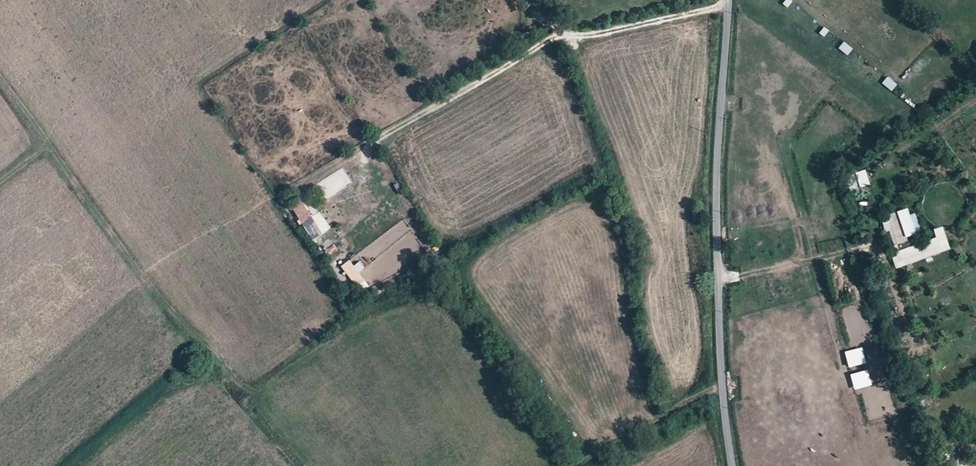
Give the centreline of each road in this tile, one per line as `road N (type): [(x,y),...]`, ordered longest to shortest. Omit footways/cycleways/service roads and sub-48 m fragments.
road 1 (unclassified): [(734,465),(720,334),(717,185),(728,0)]

